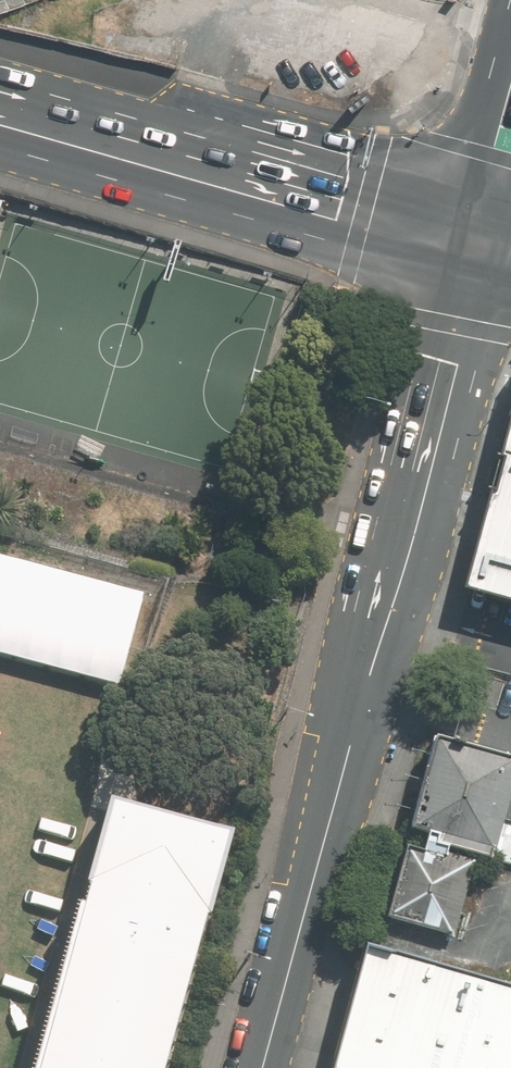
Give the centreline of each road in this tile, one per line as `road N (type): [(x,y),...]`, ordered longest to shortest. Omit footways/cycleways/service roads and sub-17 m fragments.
road 1 (secondary): [(469,244),(398,551),(262,1067)]
road 2 (primary): [(0,112),(469,244)]
road 3 (secondary): [(510,87),(469,244)]

